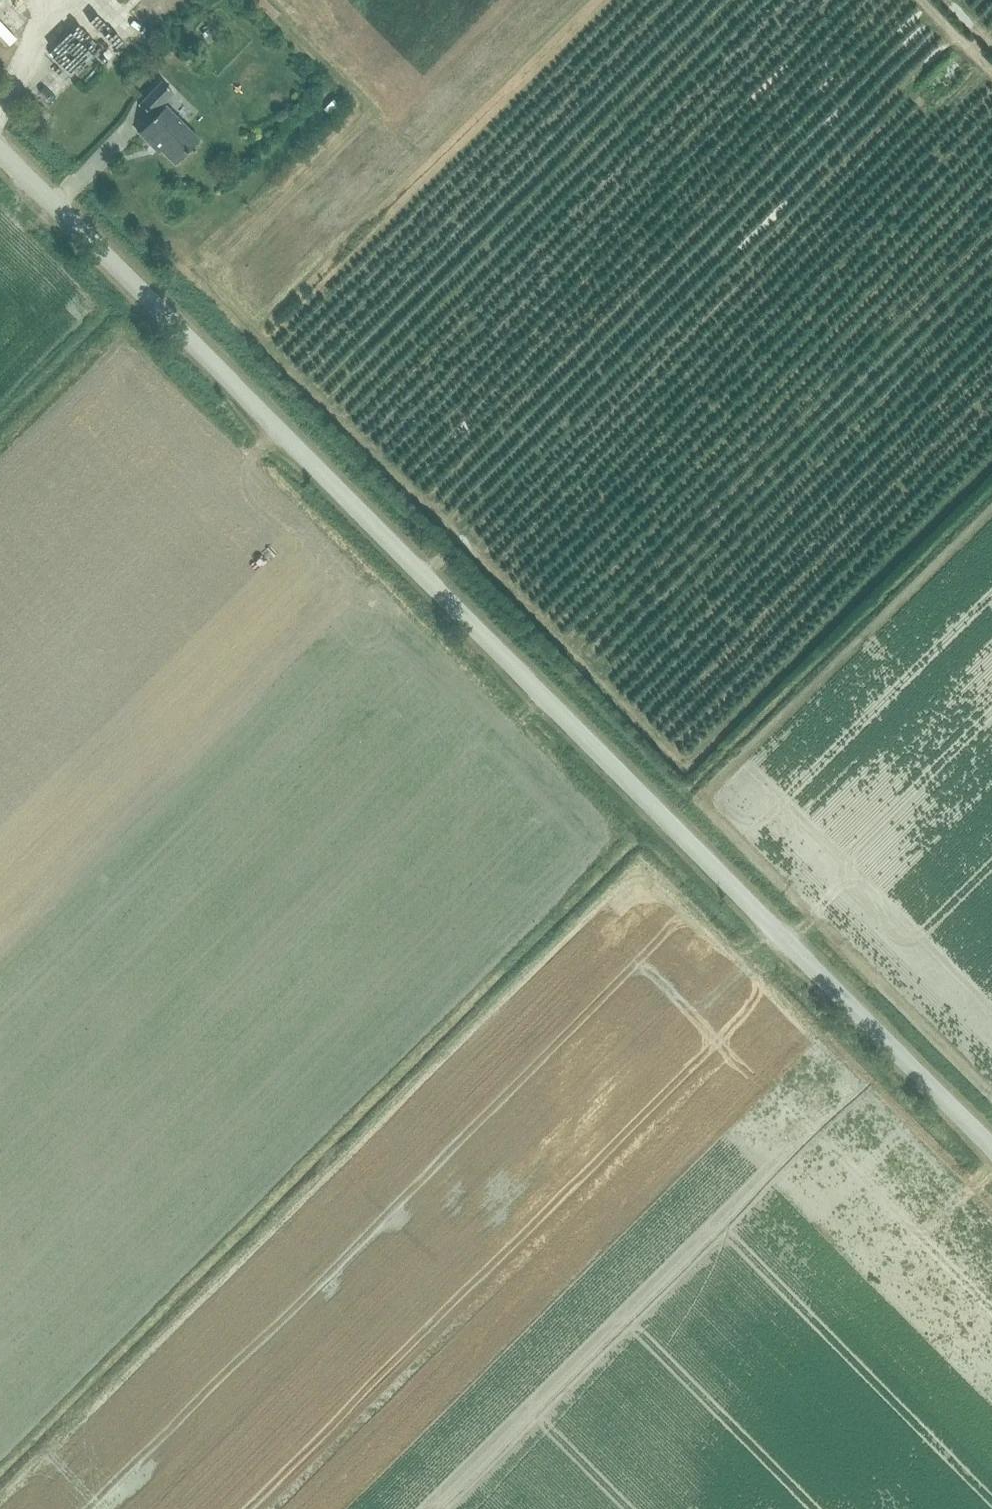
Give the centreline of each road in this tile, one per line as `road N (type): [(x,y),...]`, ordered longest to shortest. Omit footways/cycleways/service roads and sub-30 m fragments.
road 1 (unclassified): [(991,1151),(0,158)]

